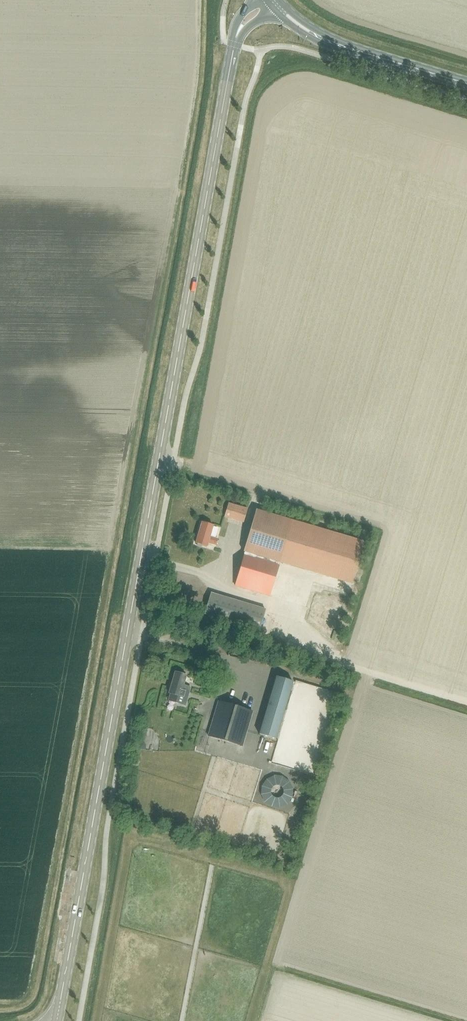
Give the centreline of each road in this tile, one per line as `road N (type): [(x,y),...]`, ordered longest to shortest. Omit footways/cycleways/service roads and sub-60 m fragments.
road 1 (secondary): [(57,1020),(236,37)]

